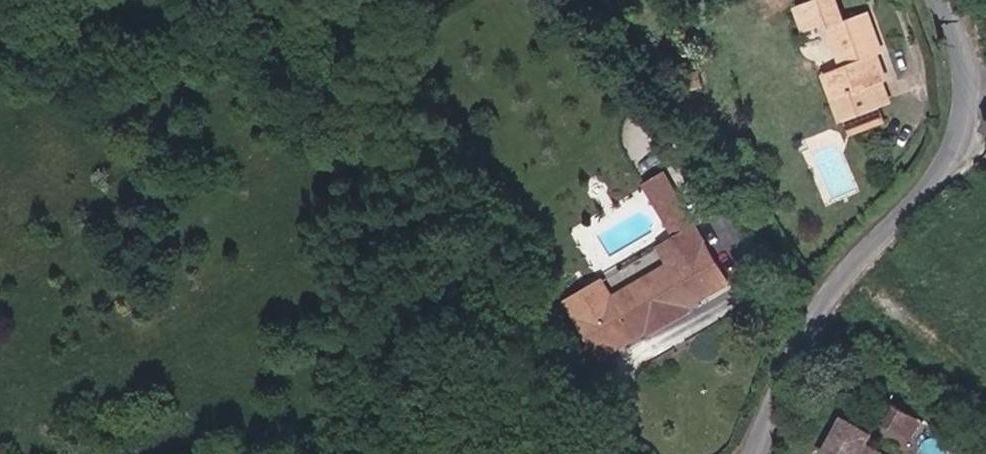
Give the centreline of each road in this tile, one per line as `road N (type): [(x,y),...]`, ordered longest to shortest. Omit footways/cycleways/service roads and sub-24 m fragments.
road 1 (unclassified): [(942,0),(973,80),(928,188),(817,322),(751,453)]

